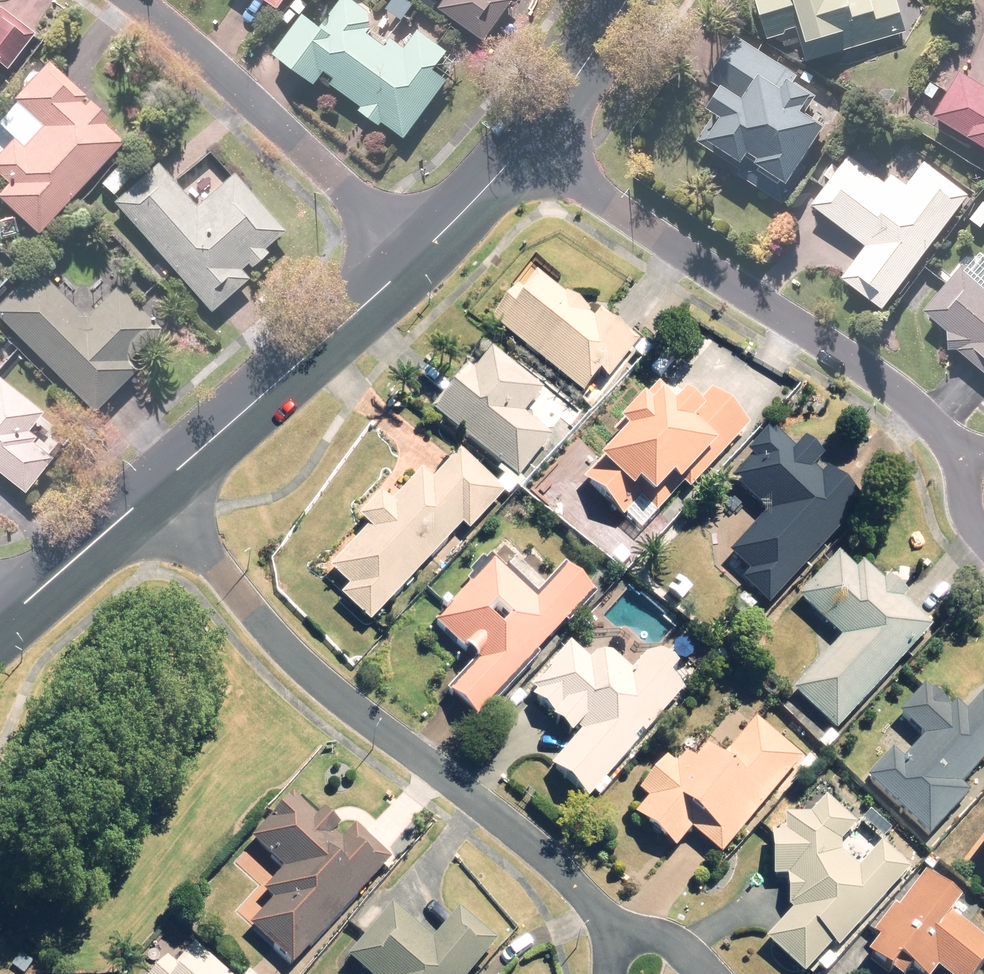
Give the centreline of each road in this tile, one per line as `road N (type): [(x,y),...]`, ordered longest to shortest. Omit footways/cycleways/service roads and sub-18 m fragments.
road 1 (residential): [(146,495),(298,661),(507,823),(592,899)]
road 2 (residential): [(523,147),(885,380),(946,430)]
road 3 (residential): [(415,254),(134,0)]
road 4 (tertiary): [(146,495),(415,254)]
road 5 (tertiary): [(0,622),(146,495)]
road 6 (tertiary): [(523,147),(625,0)]
road 7 (tertiary): [(415,254),(523,147)]
road 8 (residential): [(592,899),(671,944),(699,973)]

